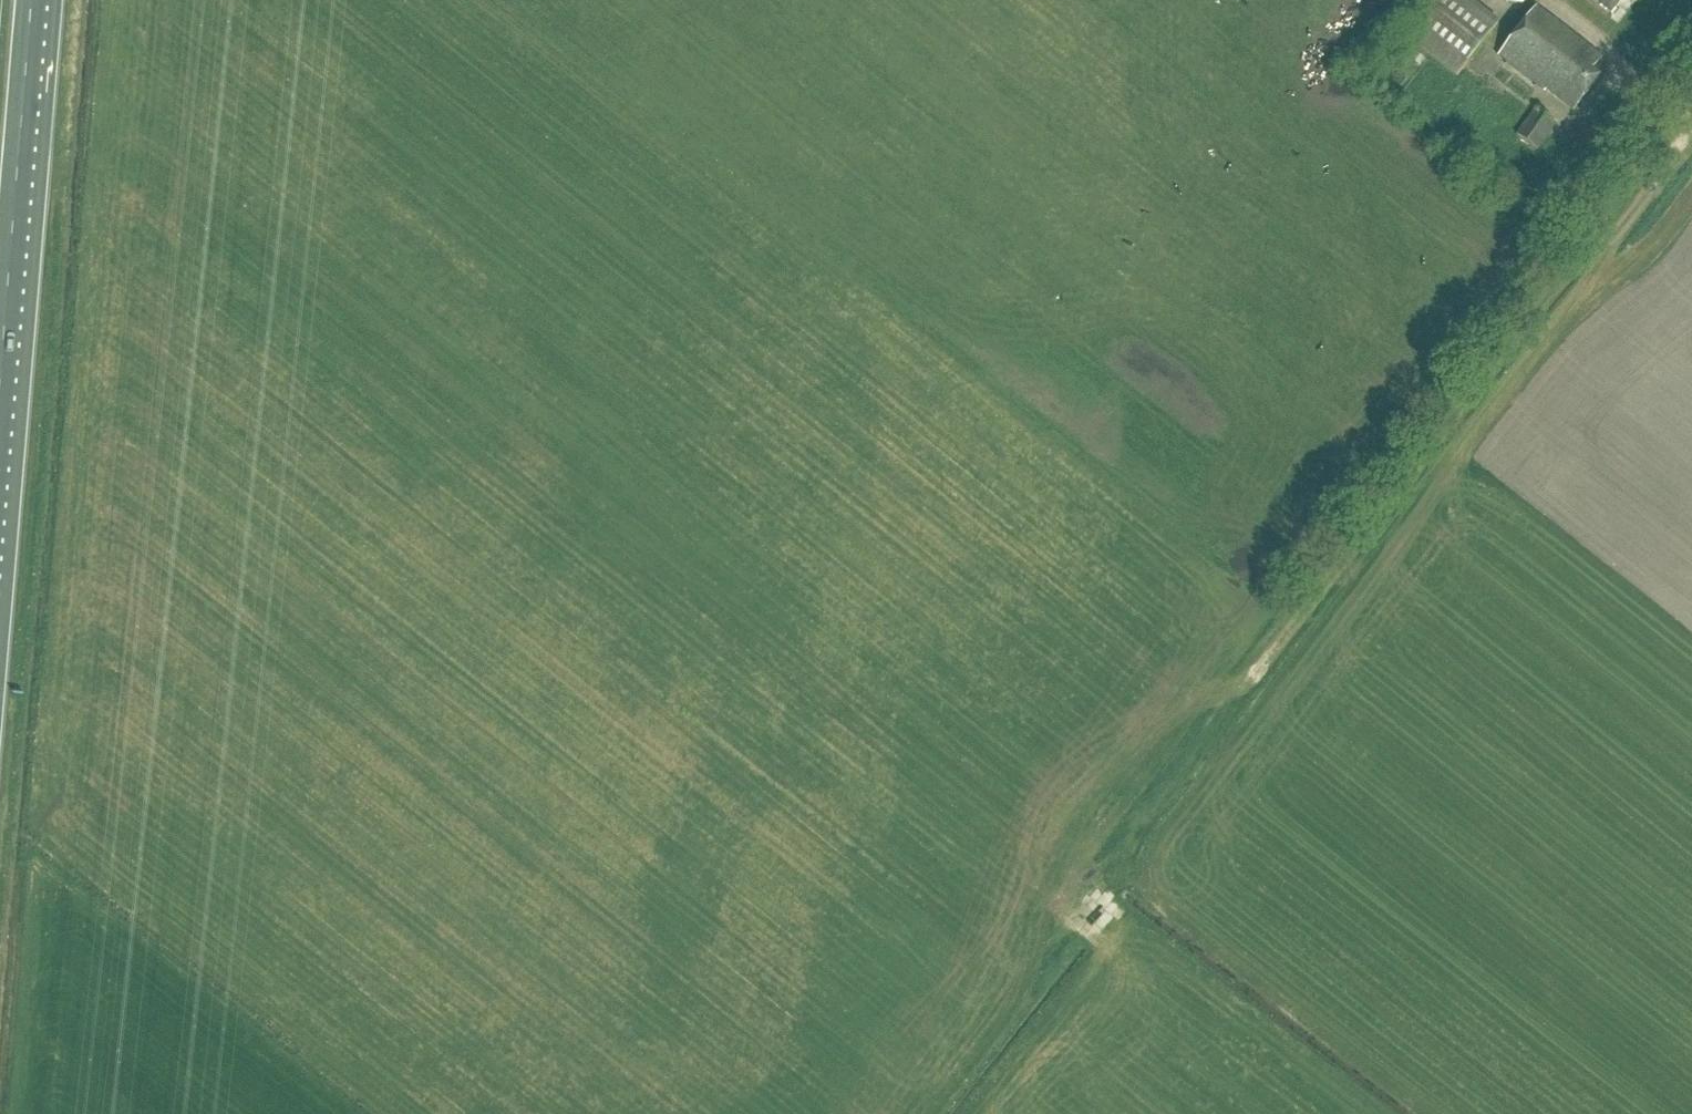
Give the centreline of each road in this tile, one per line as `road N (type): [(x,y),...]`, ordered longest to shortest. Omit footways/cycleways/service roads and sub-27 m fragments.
road 1 (track): [(1679,137),(1117,860)]
road 2 (trunk): [(0,381),(31,0)]

